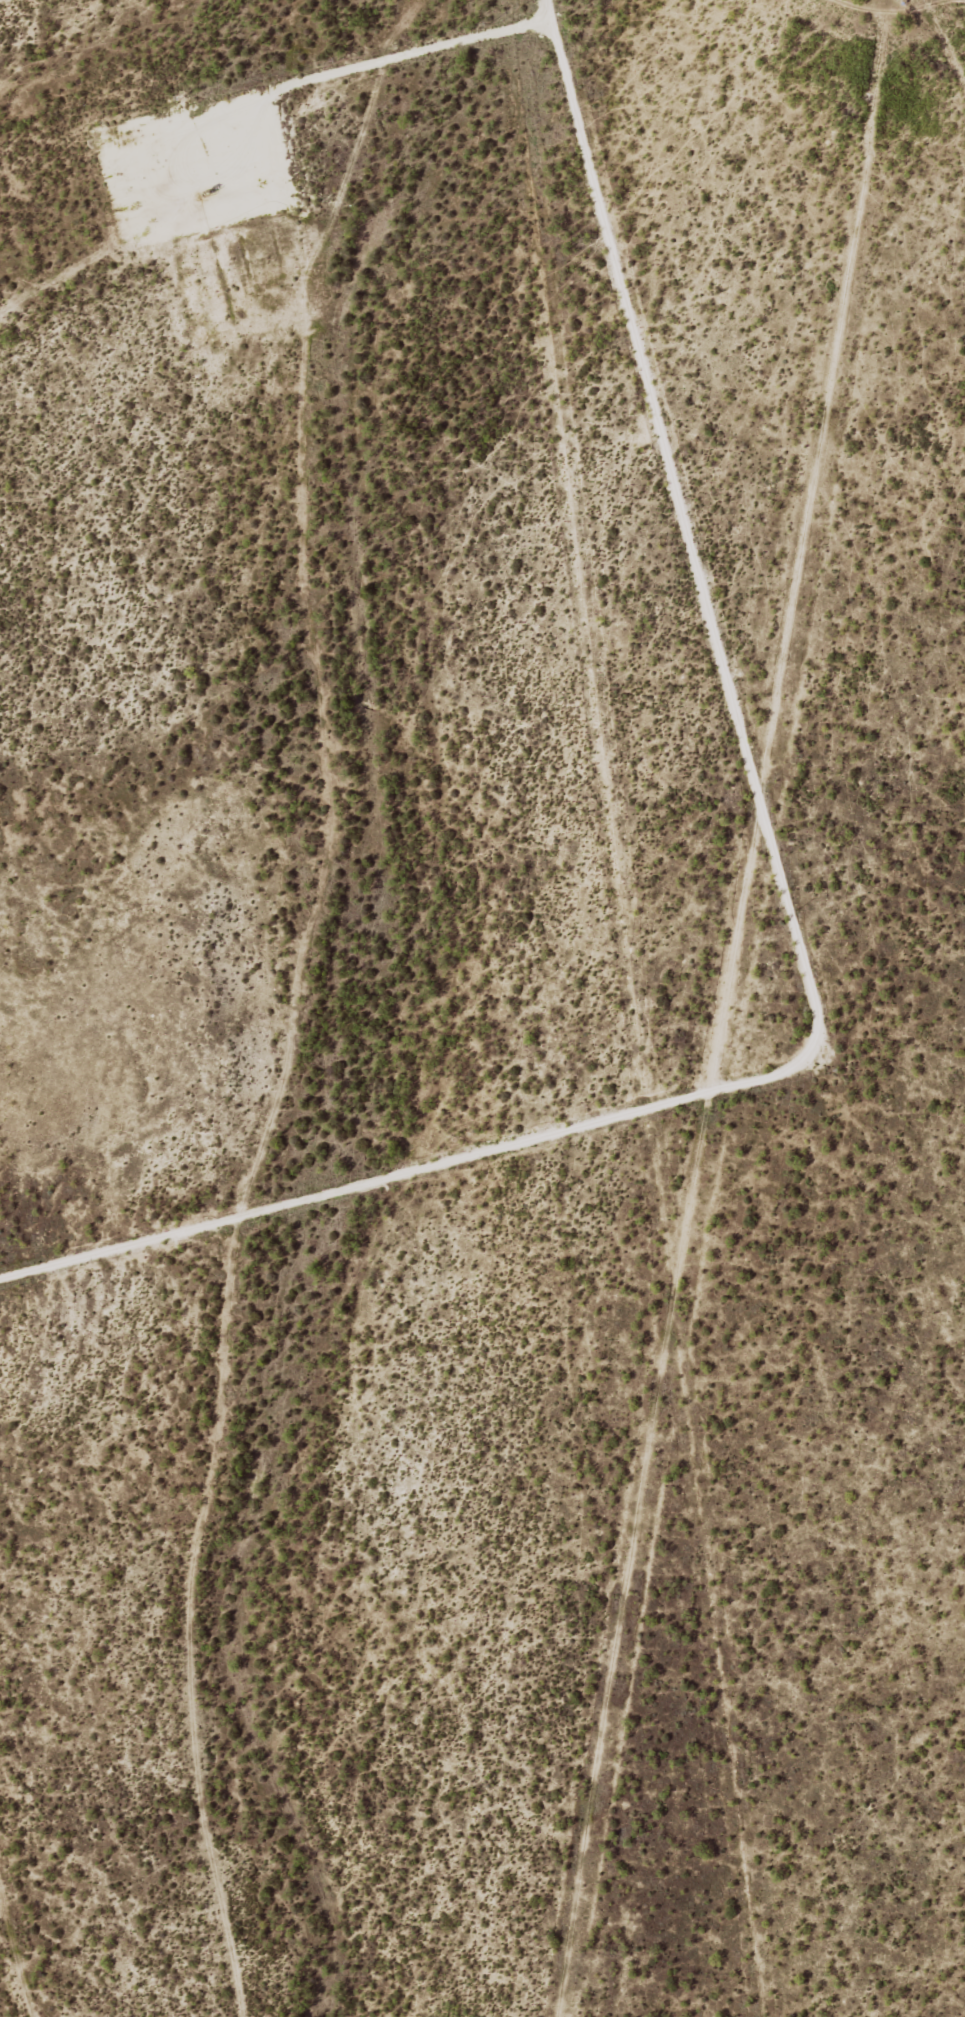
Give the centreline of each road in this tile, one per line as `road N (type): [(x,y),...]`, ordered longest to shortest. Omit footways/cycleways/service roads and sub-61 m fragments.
road 1 (track): [(613,2016),(613,1539),(913,47)]
road 2 (track): [(964,39),(913,47),(853,27),(825,0)]

